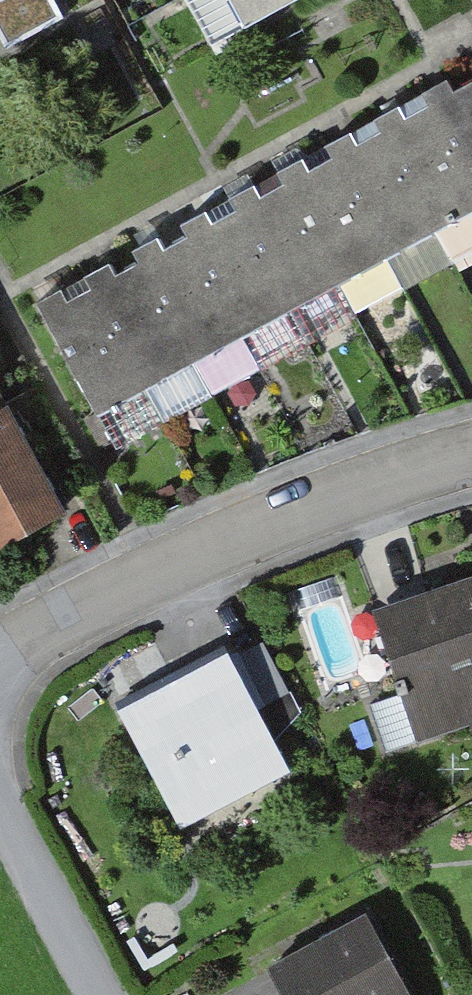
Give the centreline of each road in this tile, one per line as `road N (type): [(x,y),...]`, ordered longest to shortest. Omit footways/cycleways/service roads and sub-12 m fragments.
road 1 (residential): [(0,664),(225,544),(471,459)]
road 2 (residential): [(100,994),(0,810)]

